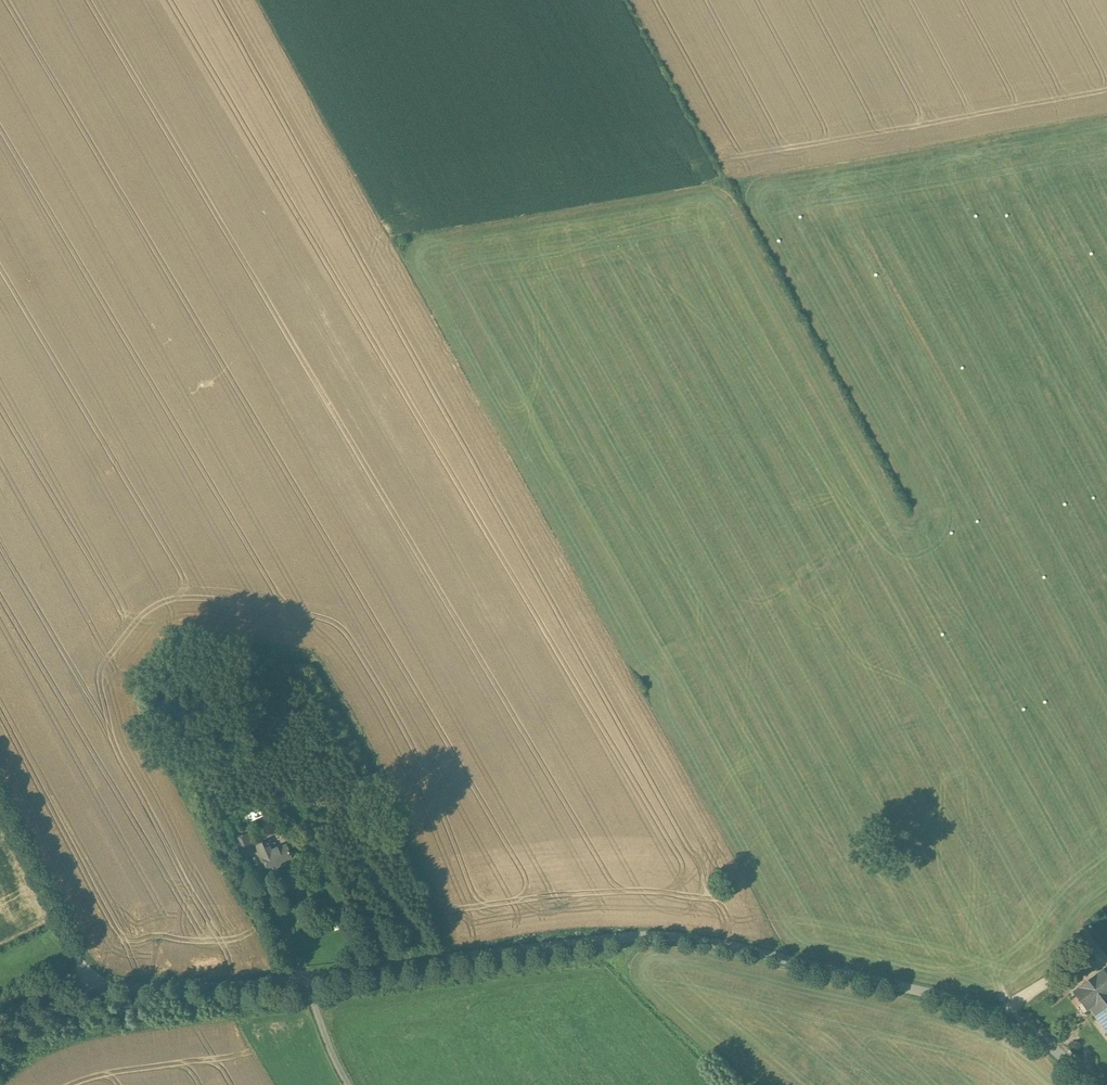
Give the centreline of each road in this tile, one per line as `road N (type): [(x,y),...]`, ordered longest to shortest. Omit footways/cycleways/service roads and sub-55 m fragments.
road 1 (unclassified): [(1095,1084),(992,1010),(659,936),(237,985),(115,989),(51,1009),(0,1046)]
road 2 (track): [(96,992),(0,807)]

